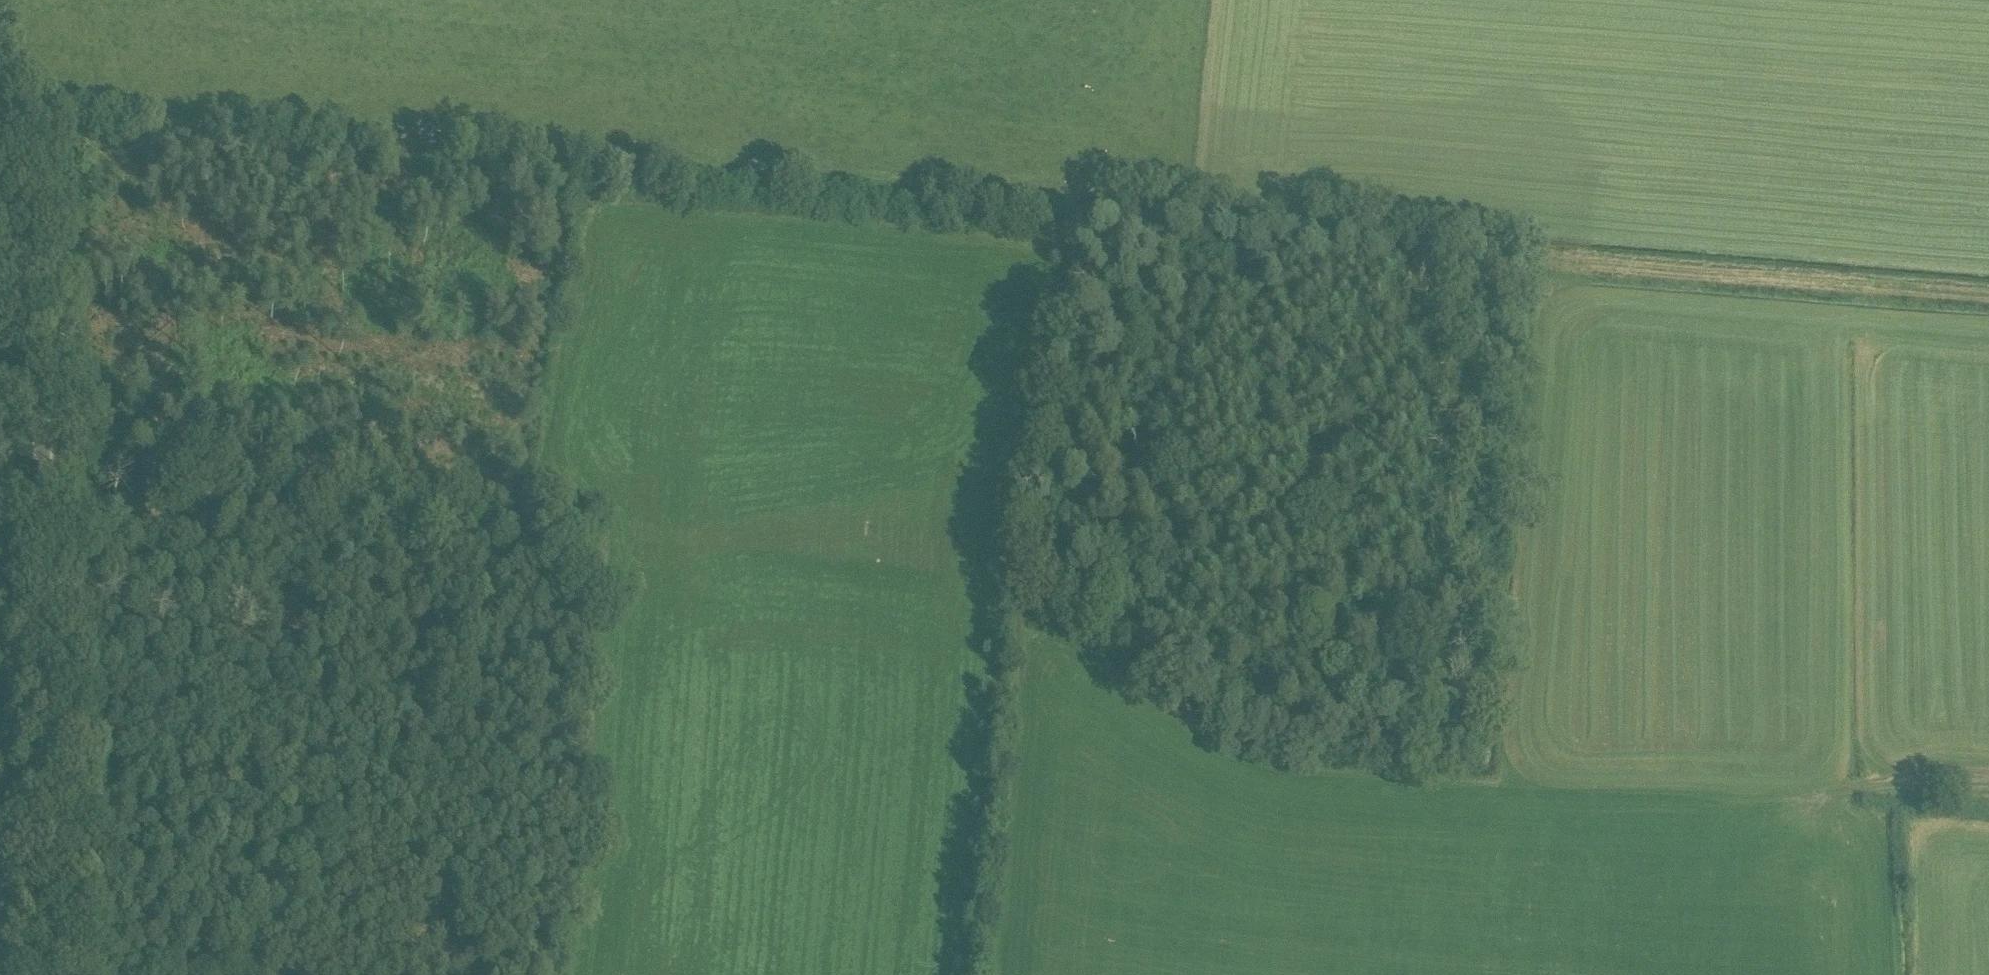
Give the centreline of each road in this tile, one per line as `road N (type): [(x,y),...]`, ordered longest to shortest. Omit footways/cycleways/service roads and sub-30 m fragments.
road 1 (unclassified): [(58,974),(42,457),(0,131)]

